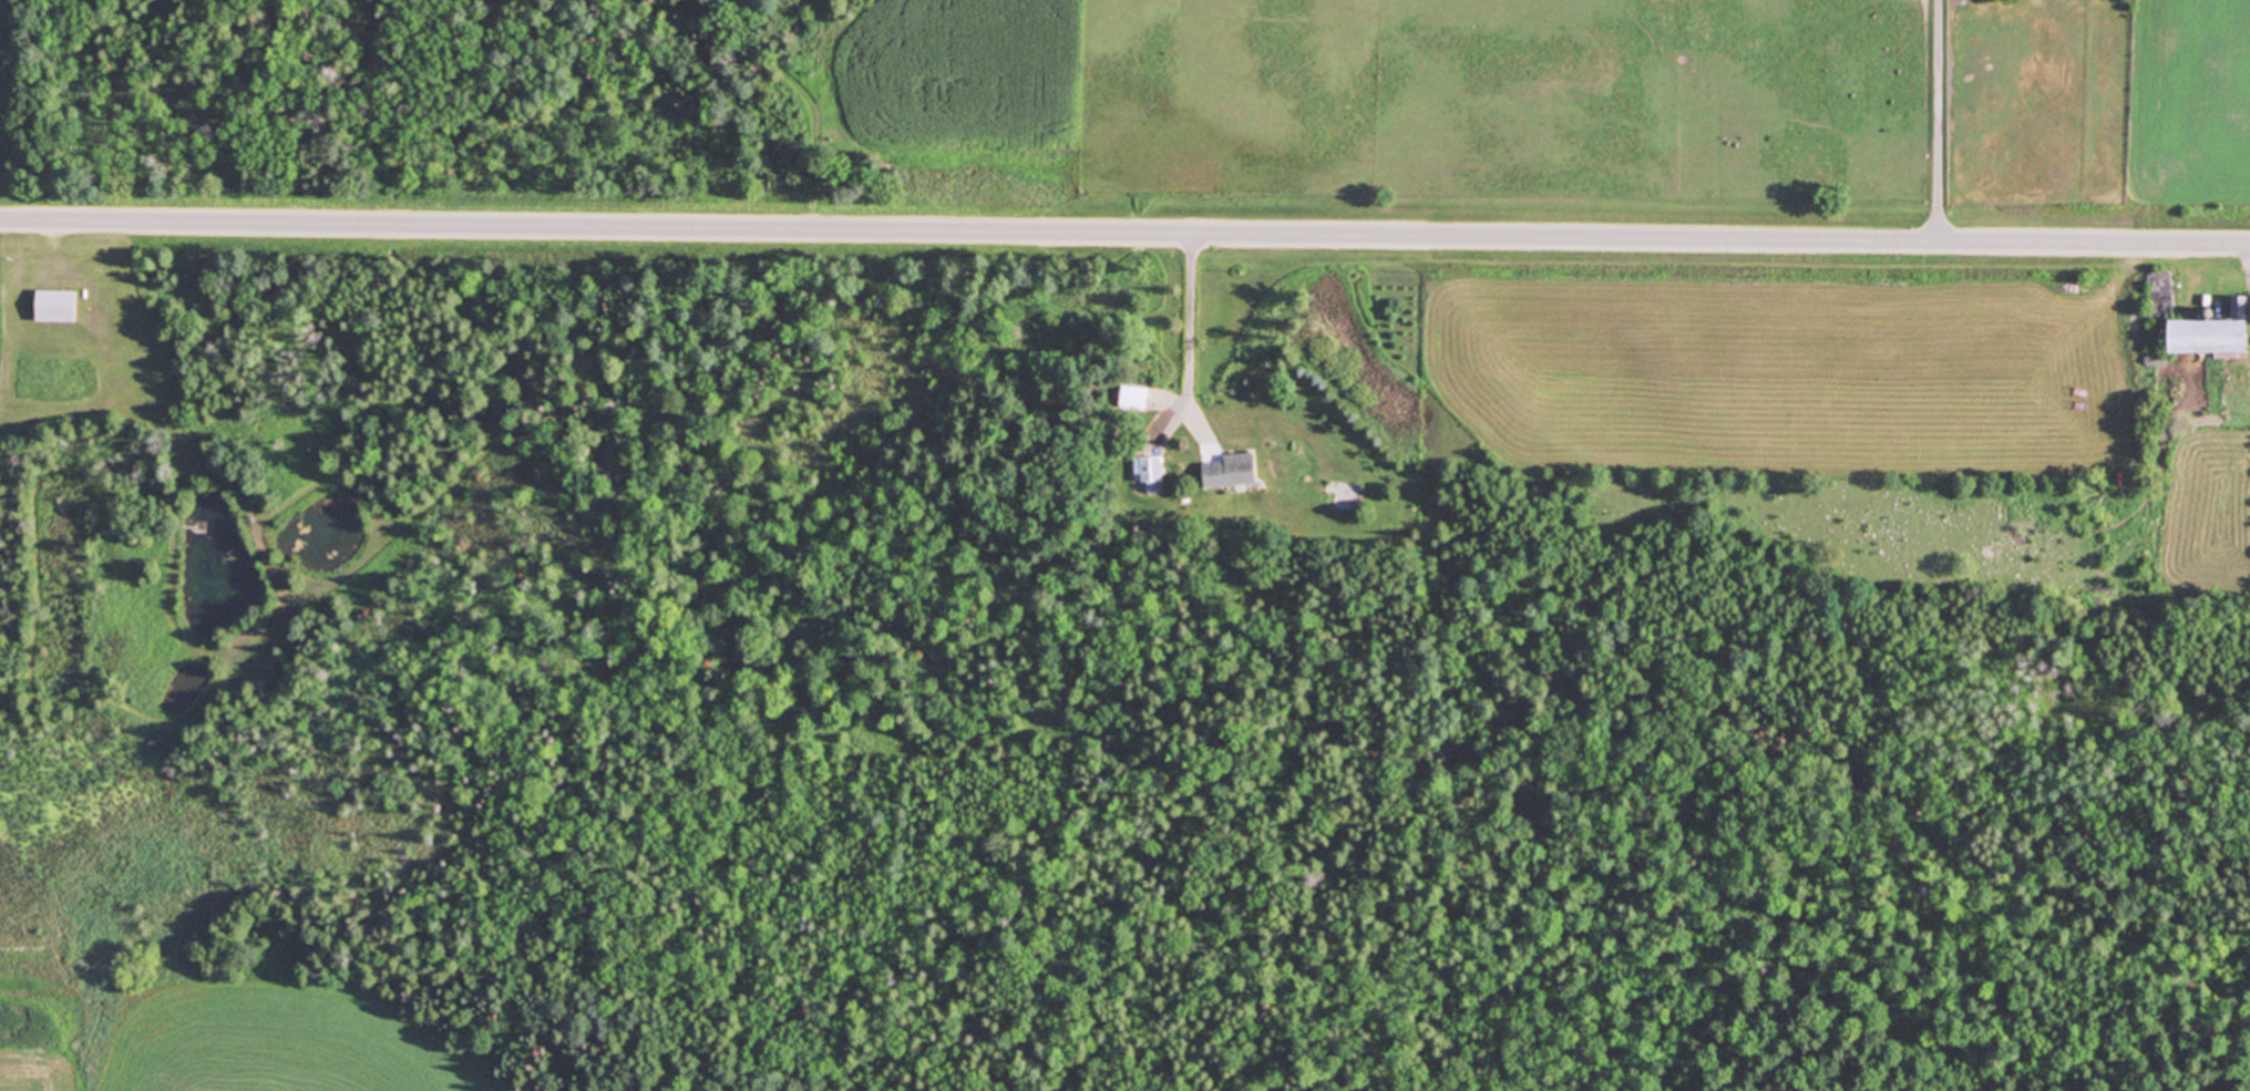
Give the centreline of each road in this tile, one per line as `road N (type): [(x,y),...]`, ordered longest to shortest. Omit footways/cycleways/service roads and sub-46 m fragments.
road 1 (tertiary): [(2249,244),(0,220)]

